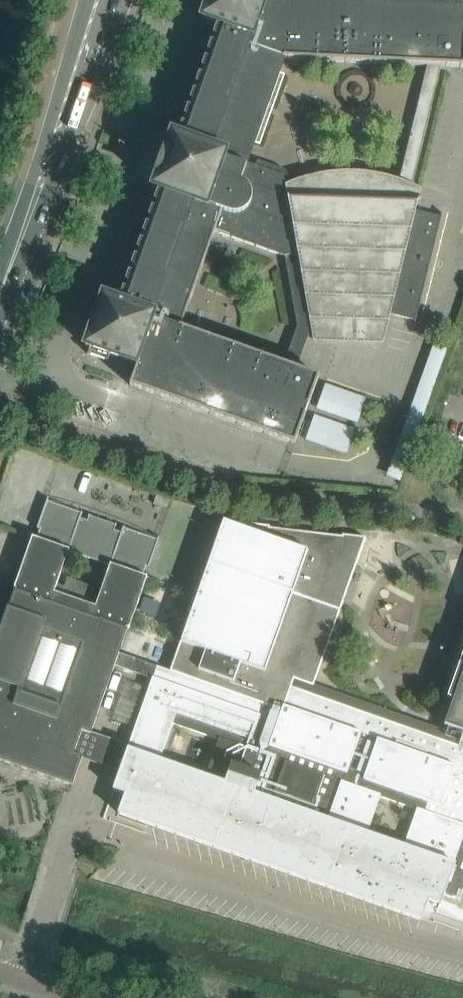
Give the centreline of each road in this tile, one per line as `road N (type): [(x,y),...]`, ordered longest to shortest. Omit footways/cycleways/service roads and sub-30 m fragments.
road 1 (secondary): [(0,290),(102,0)]

